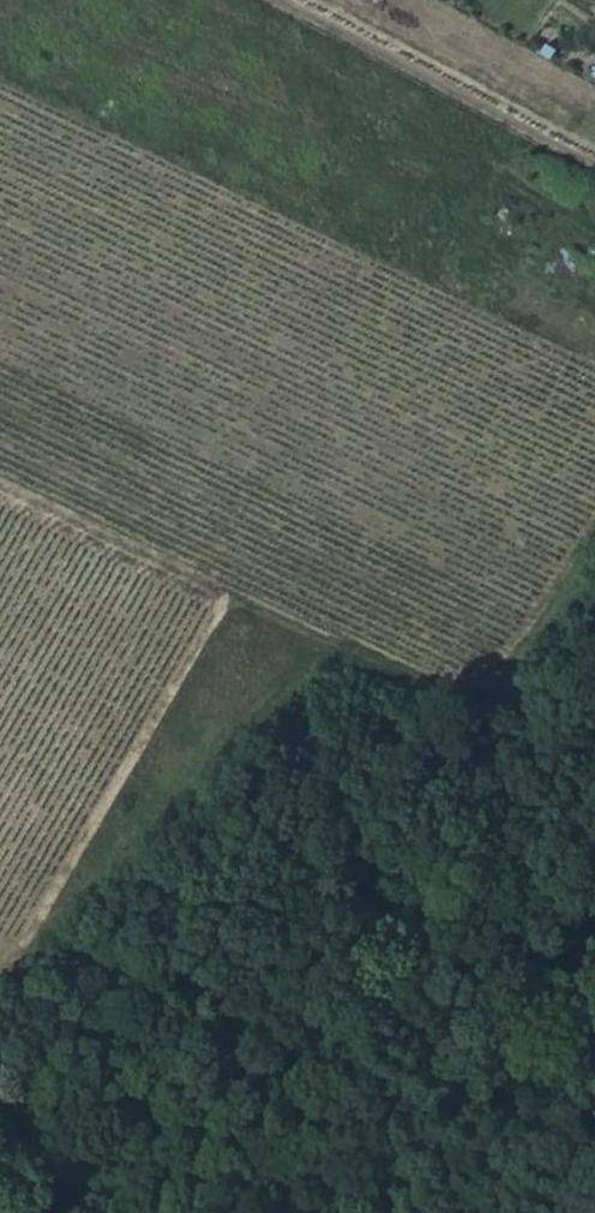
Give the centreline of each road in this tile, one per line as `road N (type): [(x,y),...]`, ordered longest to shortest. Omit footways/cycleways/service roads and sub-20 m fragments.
road 1 (track): [(0,959),(35,953),(313,649),(0,499)]
road 2 (track): [(594,558),(533,645),(483,673),(417,673),(313,649)]

